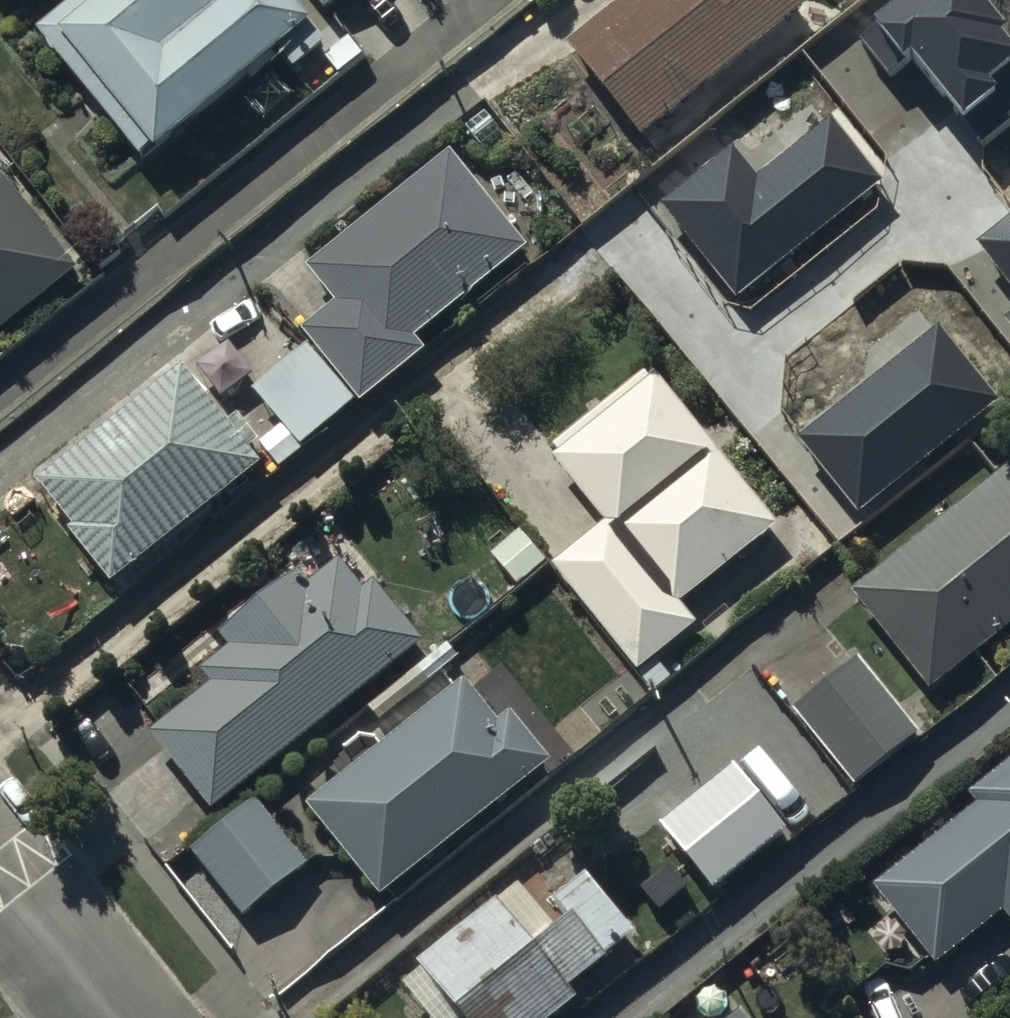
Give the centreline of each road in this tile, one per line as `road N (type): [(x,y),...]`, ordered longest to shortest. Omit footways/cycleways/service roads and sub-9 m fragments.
road 1 (residential): [(0,877),(114,1017)]

